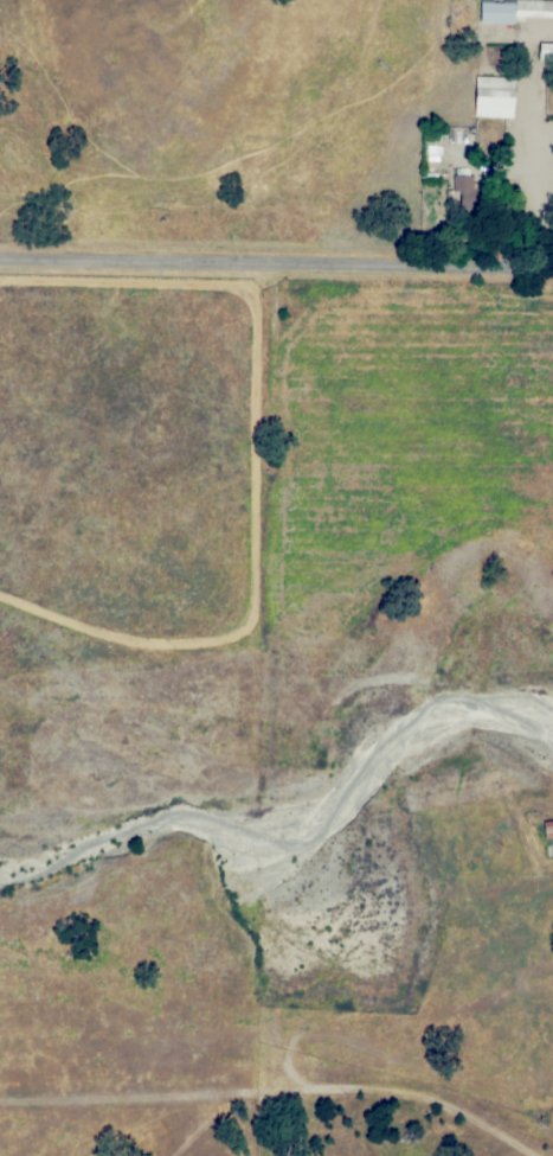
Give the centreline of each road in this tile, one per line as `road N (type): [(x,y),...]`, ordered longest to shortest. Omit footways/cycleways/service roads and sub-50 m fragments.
road 1 (residential): [(0,1101),(399,1087),(538,1155)]
road 2 (tertiary): [(0,263),(552,274)]
road 3 (residential): [(320,1088),(296,1074),(288,1049),(278,841)]

